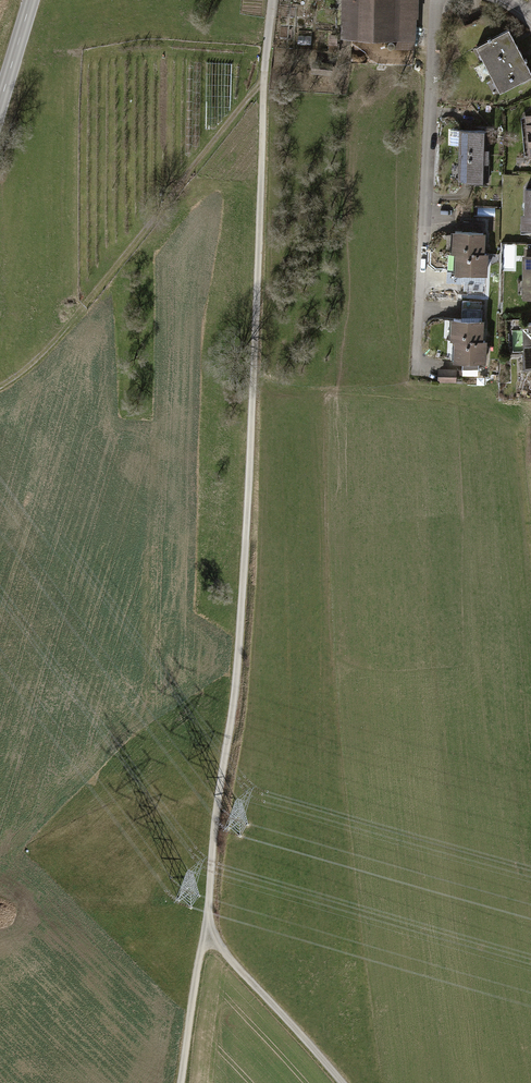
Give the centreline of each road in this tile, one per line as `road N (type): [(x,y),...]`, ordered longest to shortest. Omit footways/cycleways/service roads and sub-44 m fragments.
road 1 (track): [(181,1082),(238,678),(273,0)]
road 2 (track): [(0,387),(58,337),(263,79)]
road 3 (residential): [(438,0),(417,363)]
road 4 (track): [(341,1082),(207,939)]

